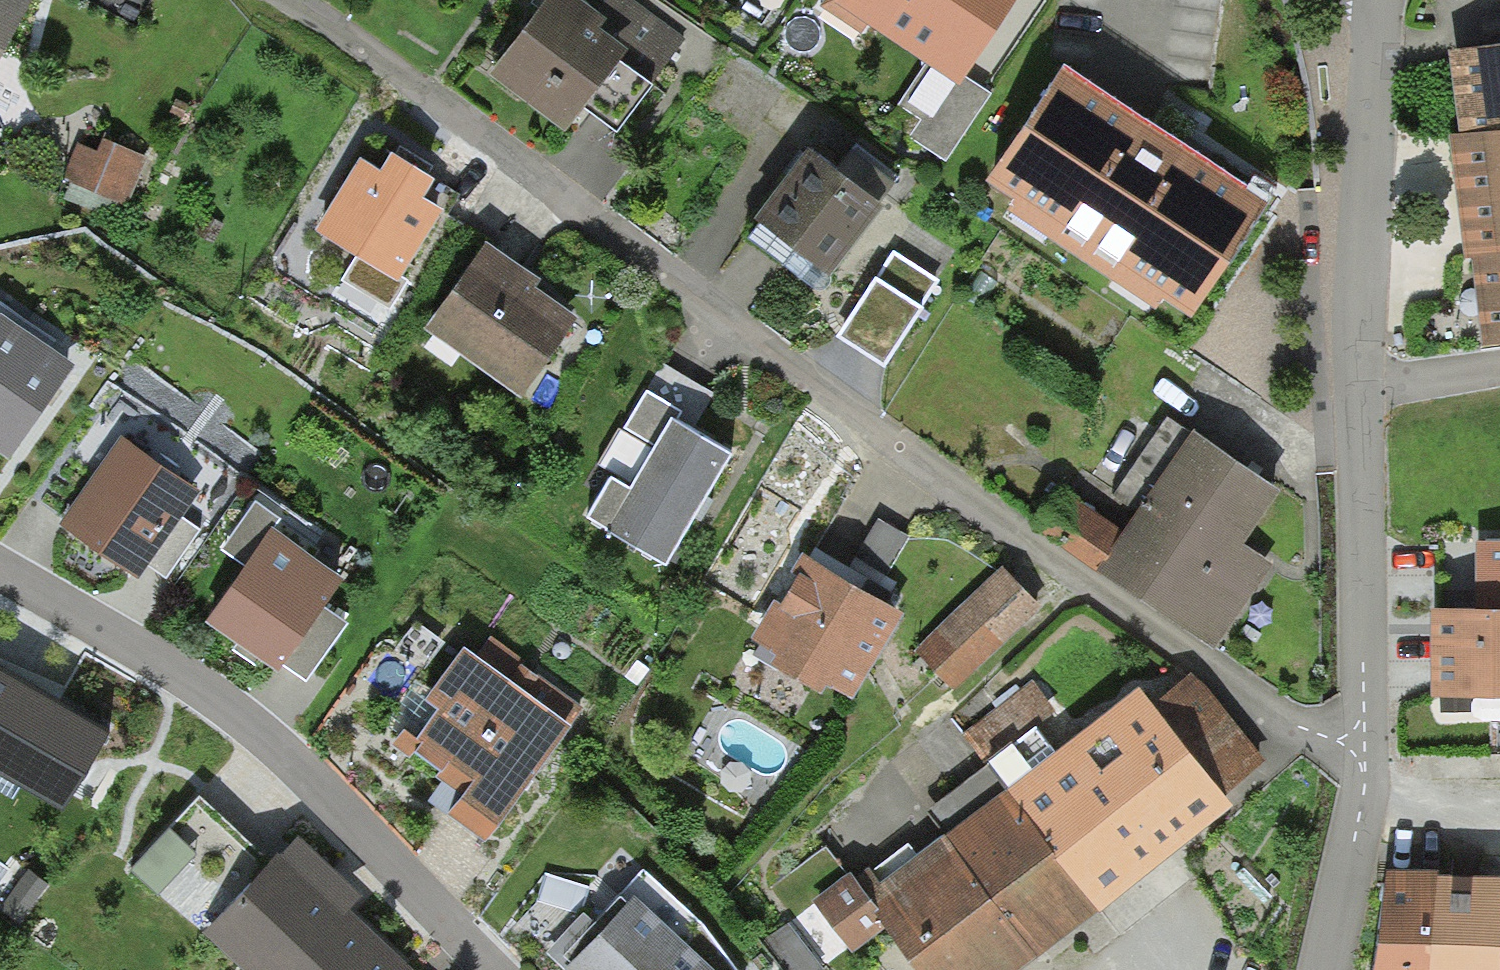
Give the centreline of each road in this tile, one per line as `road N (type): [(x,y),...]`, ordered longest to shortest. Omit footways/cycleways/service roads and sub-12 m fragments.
road 1 (residential): [(271,0),(440,114),(1268,726),(1360,755)]
road 2 (residential): [(490,969),(296,770),(171,668),(0,567)]
road 3 (residential): [(1378,0),(1350,248),(1352,390)]
road 4 (residential): [(1352,390),(1360,755)]
road 5 (residential): [(1360,755),(1318,969)]
road 6 (unclassified): [(1499,371),(1352,390)]

